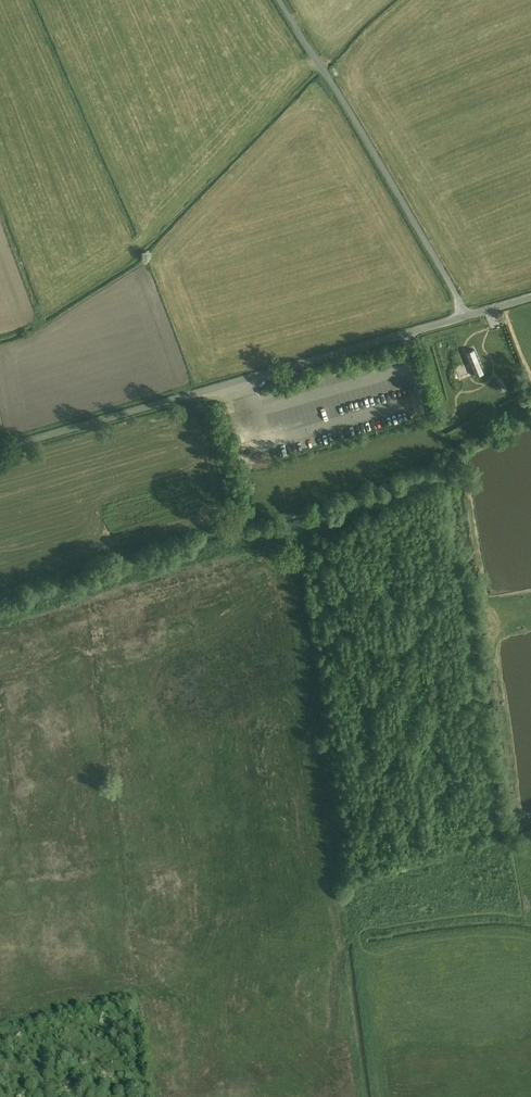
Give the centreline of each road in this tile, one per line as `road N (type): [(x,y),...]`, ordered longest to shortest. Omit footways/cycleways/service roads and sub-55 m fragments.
road 1 (unclassified): [(0,447),(468,316)]
road 2 (unclassified): [(468,316),(281,0)]

